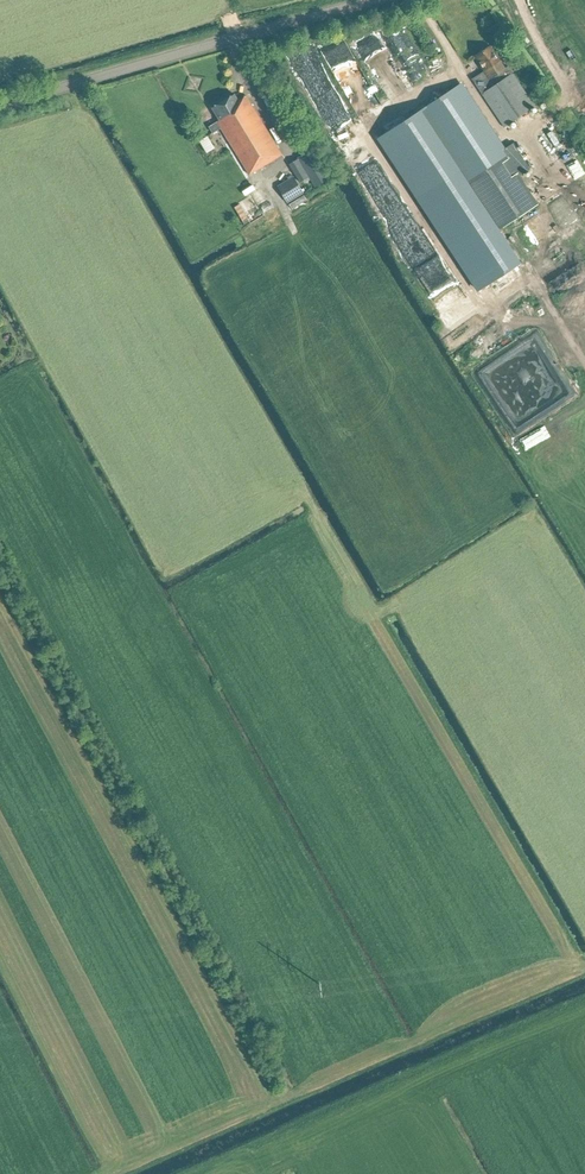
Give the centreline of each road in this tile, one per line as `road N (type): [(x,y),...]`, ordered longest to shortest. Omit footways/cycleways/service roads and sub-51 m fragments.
road 1 (tertiary): [(0,105),(357,0)]

